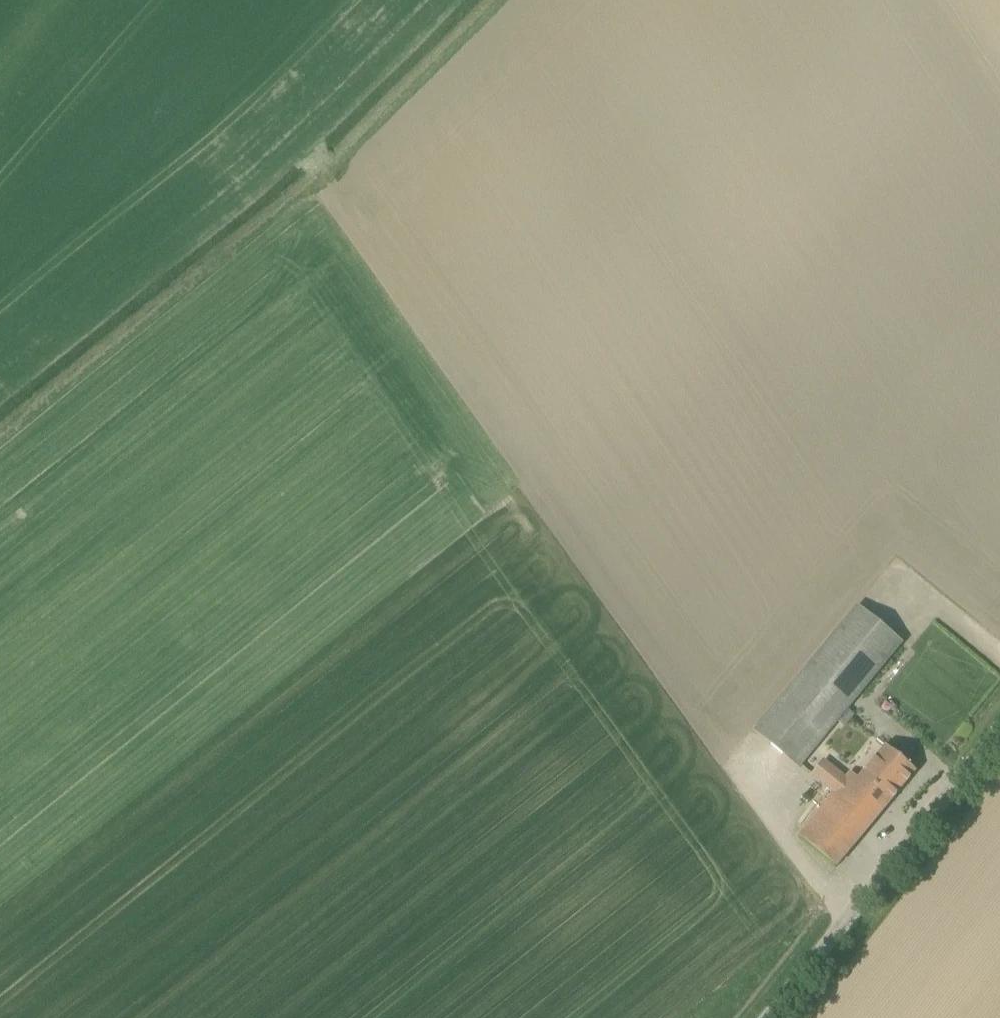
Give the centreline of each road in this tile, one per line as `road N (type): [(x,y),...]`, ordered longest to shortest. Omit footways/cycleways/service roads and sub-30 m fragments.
road 1 (track): [(508,0),(307,196),(0,443)]
road 2 (unclassified): [(770,1017),(999,730)]

